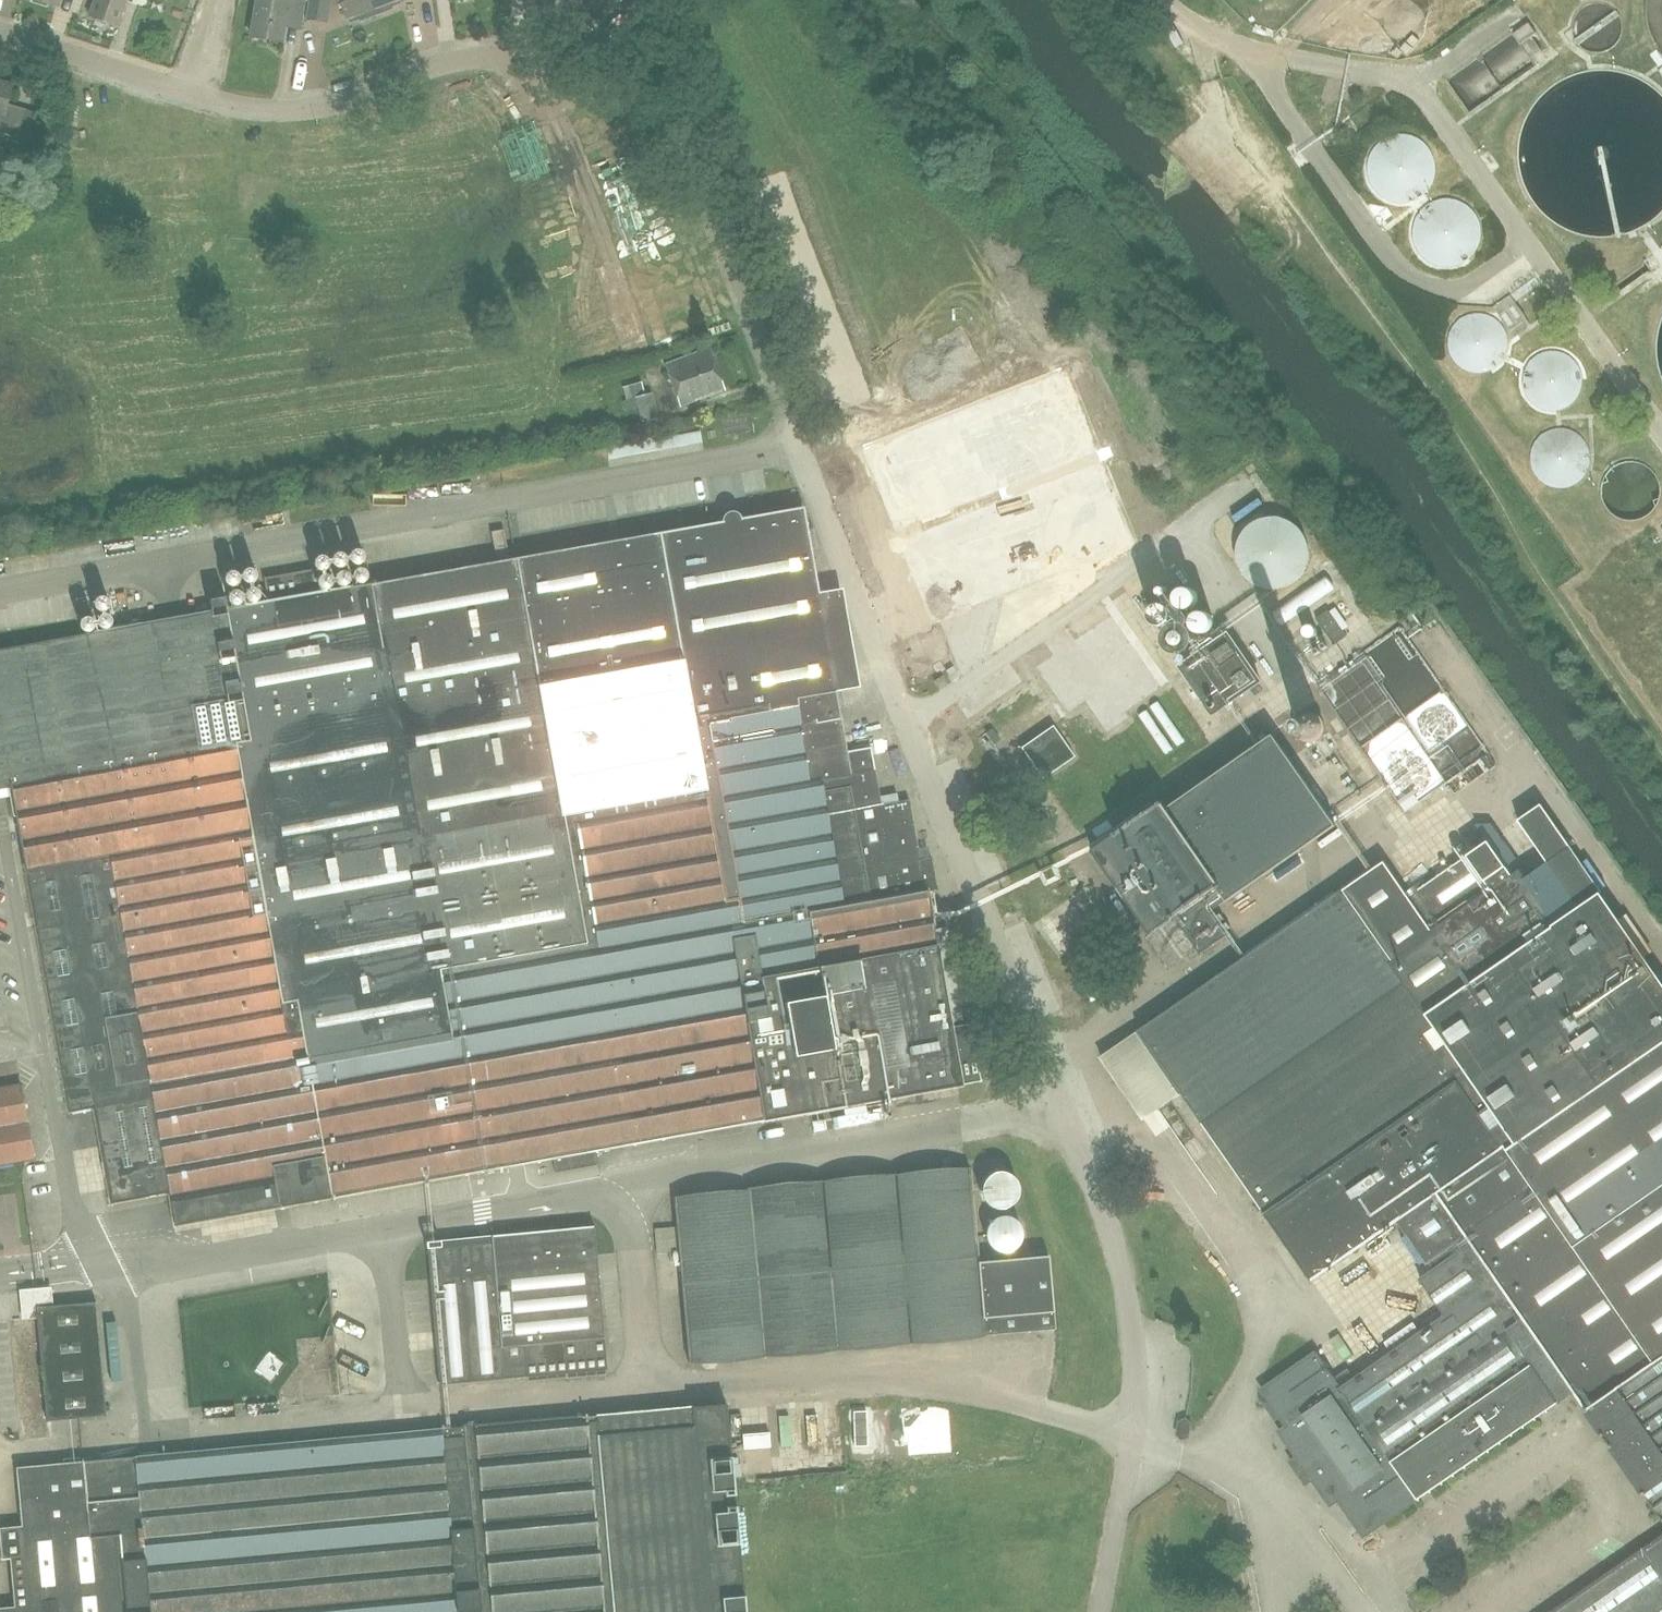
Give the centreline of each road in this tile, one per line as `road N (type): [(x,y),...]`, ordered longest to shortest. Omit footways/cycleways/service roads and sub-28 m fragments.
road 1 (residential): [(783,405),(690,163),(662,122),(600,83),(547,64),(465,59),(335,103),(256,114),(151,92),(0,37)]
road 2 (track): [(1197,26),(1222,156),(1198,175)]

